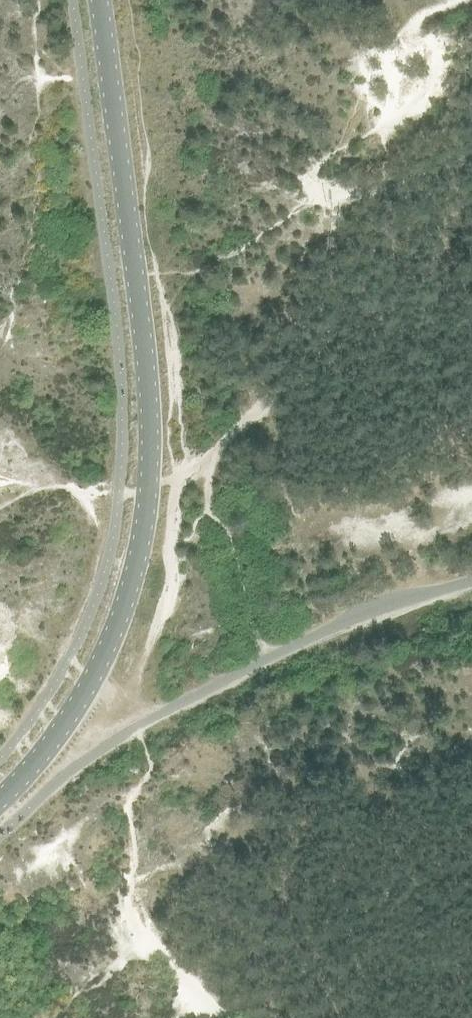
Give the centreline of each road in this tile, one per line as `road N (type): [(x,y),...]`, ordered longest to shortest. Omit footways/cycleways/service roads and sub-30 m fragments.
road 1 (tertiary): [(0,799),(84,691),(120,615),(144,523),(147,388),(99,0)]

